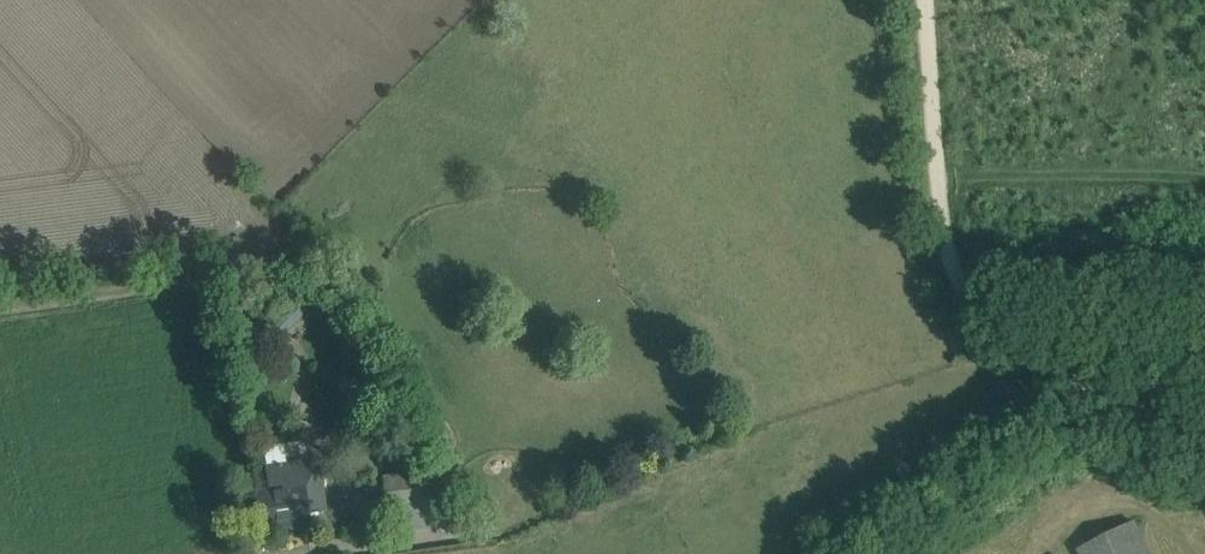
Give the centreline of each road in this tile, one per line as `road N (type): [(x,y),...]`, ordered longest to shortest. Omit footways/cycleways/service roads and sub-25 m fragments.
road 1 (track): [(1204,420),(1146,414),(1052,371),(978,318),(953,272),(939,214),(921,0)]
road 2 (unclassified): [(0,307),(214,278)]

